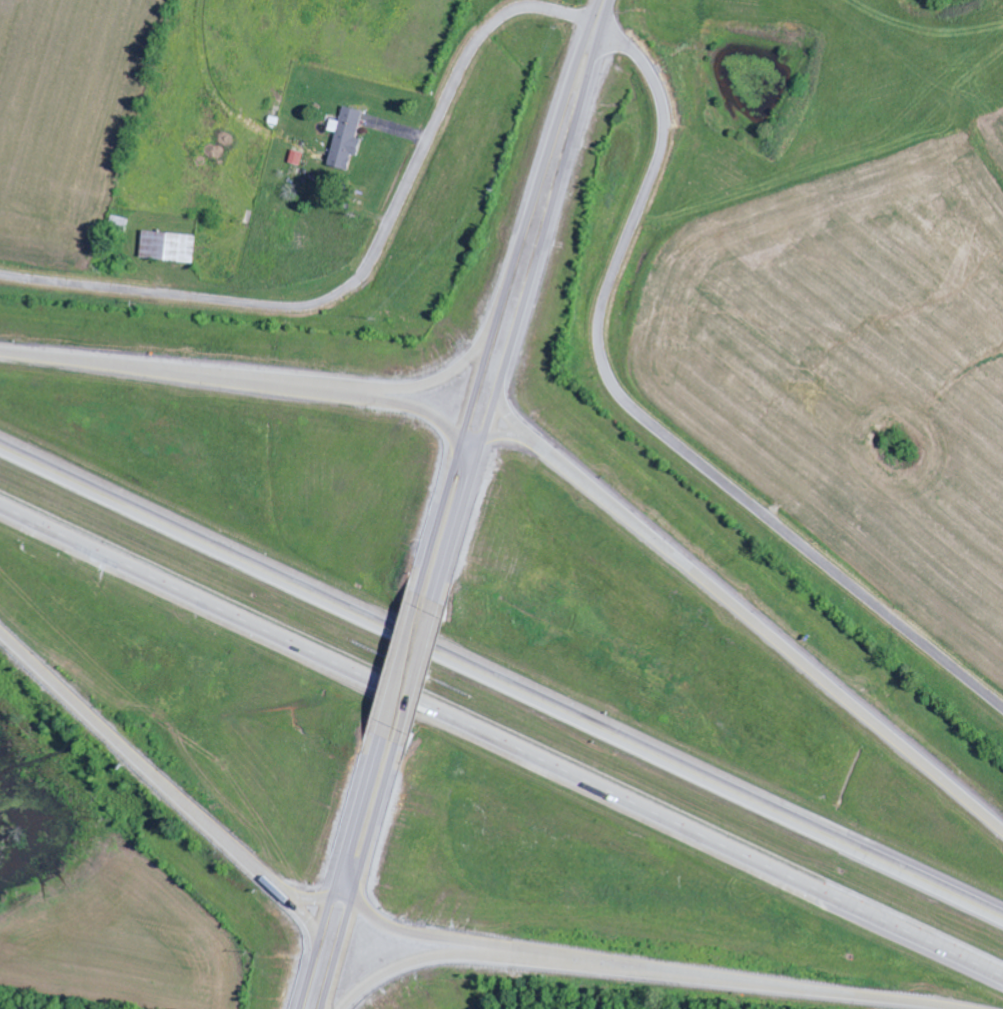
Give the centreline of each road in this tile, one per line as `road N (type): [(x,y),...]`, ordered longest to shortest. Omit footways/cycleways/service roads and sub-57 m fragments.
road 1 (motorway): [(1002,918),(0,447)]
road 2 (motorway): [(0,507),(1002,978)]
road 3 (residential): [(597,25),(649,70),(664,122),(657,163),(600,315),(603,363),(616,389),(1002,708)]
road 4 (residential): [(0,275),(262,306),(325,301),(372,260),(489,29),(533,8),(597,25)]
road 5 (motorway): [(1002,830),(516,421),(504,399),(504,375)]
road 6 (motorway): [(346,861),(373,913),(405,931),(583,966),(950,1008)]
road 7 (secondary): [(431,614),(597,25)]
road 8 (secondary): [(597,25),(552,146),(413,606)]
road 9 (motorway): [(475,472),(448,428),(397,403),(0,354)]
road 10 (motorway): [(0,631),(283,888),(329,896),(364,862)]
road 11 (secondary): [(380,723),(304,1008)]
road 12 (motorway): [(507,295),(483,346),(433,383),(388,389),(264,381)]
road 13 (secondary): [(323,1008),(398,730)]
road 14 (motorway): [(344,1008),(379,979),(440,958),(583,966)]
road 15 (motorway): [(608,500),(516,438),(495,439),(458,464)]
road 16 (motorway): [(254,865),(316,929),(316,967)]
road 17 (secondary): [(413,606),(380,723)]
road 18 (secondary): [(398,730),(431,614)]

